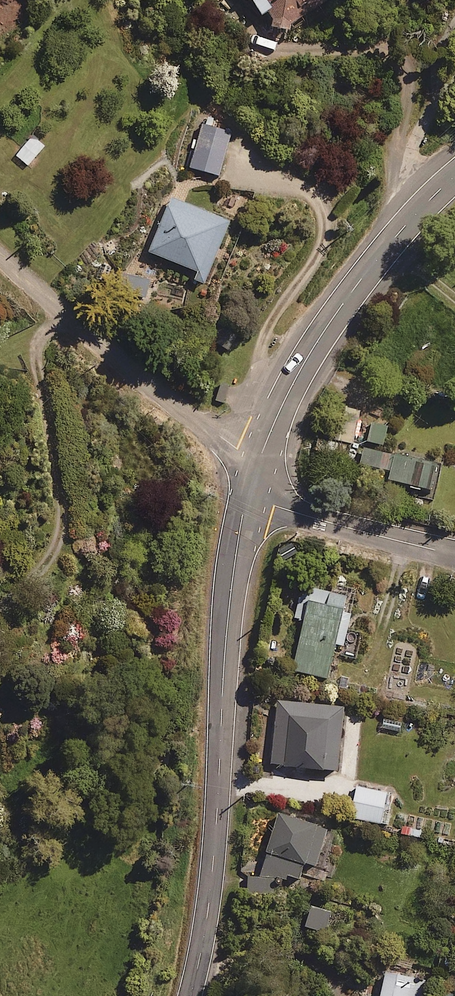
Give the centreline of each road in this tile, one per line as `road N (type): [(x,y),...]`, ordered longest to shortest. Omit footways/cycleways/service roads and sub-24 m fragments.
road 1 (secondary): [(190,995),(212,873),(225,646),(248,494)]
road 2 (secondary): [(259,462),(283,403),(336,314),(454,173)]
road 3 (unclassified): [(259,462),(166,395),(0,241)]
road 4 (residential): [(248,494),(454,554)]

